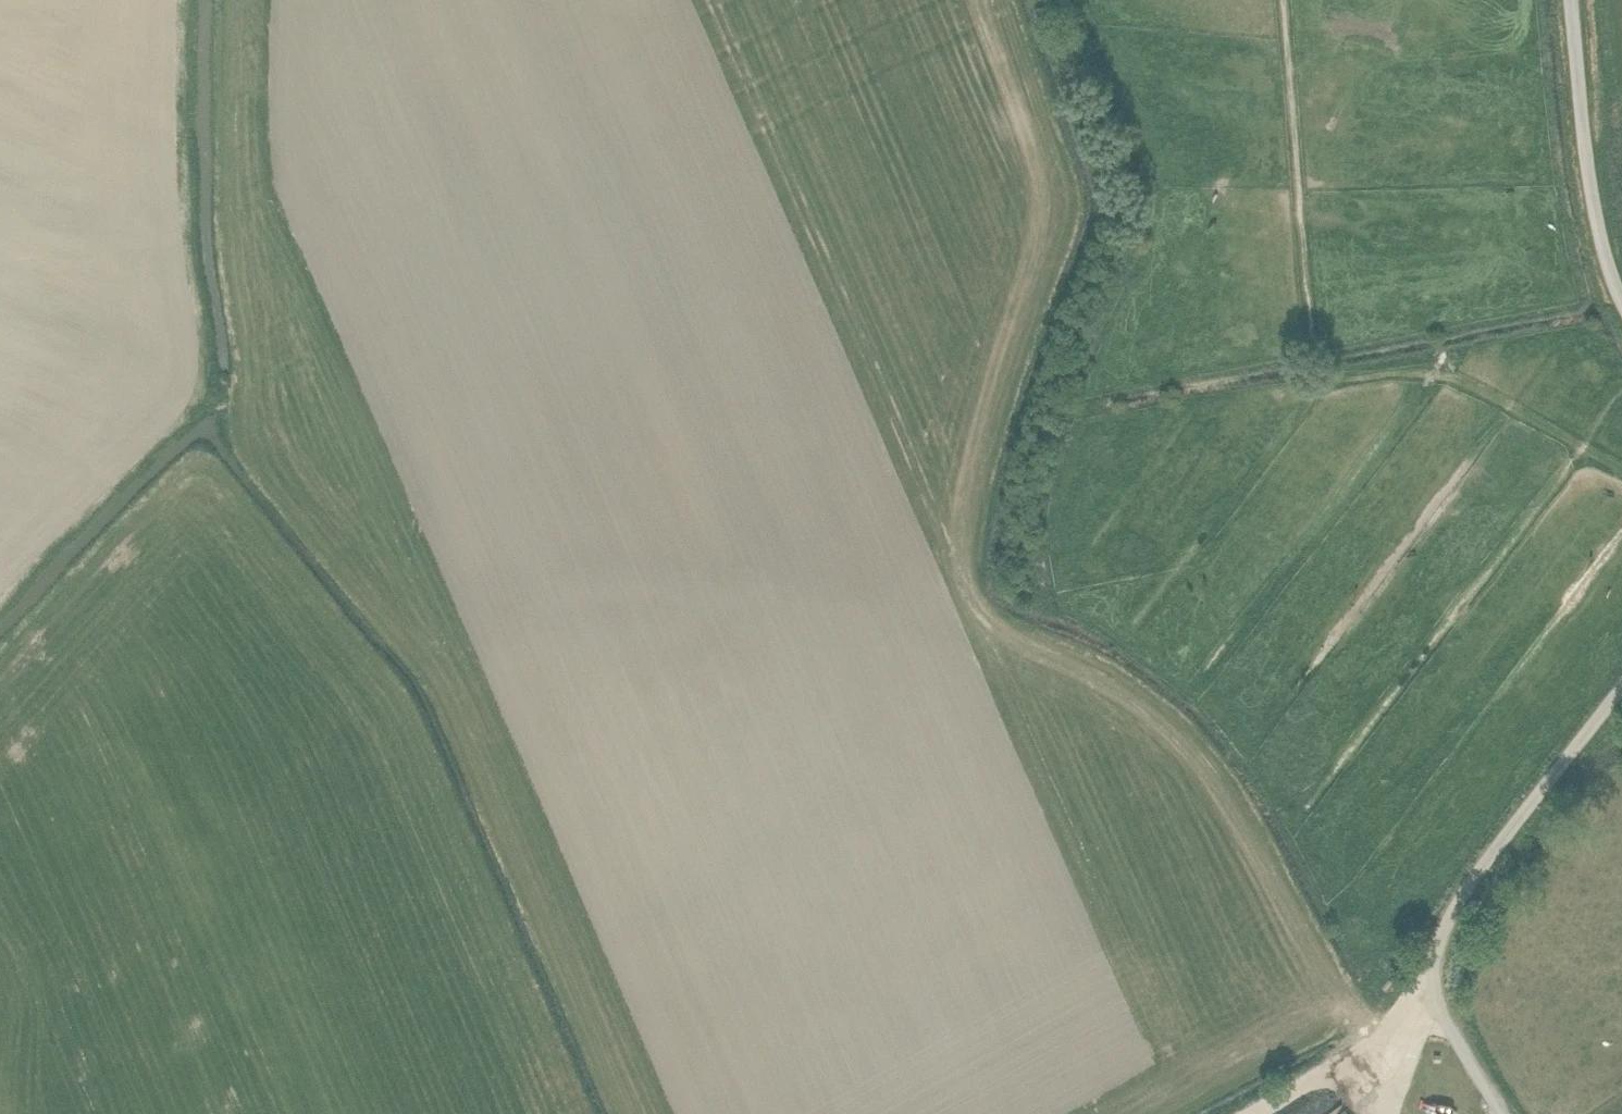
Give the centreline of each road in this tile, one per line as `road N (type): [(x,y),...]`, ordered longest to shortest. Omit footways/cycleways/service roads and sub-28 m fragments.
road 1 (residential): [(1621,648),(1461,855),(1410,962),(1414,1011),(1477,1113)]
road 2 (residential): [(1540,0),(1573,242),(1621,346)]

